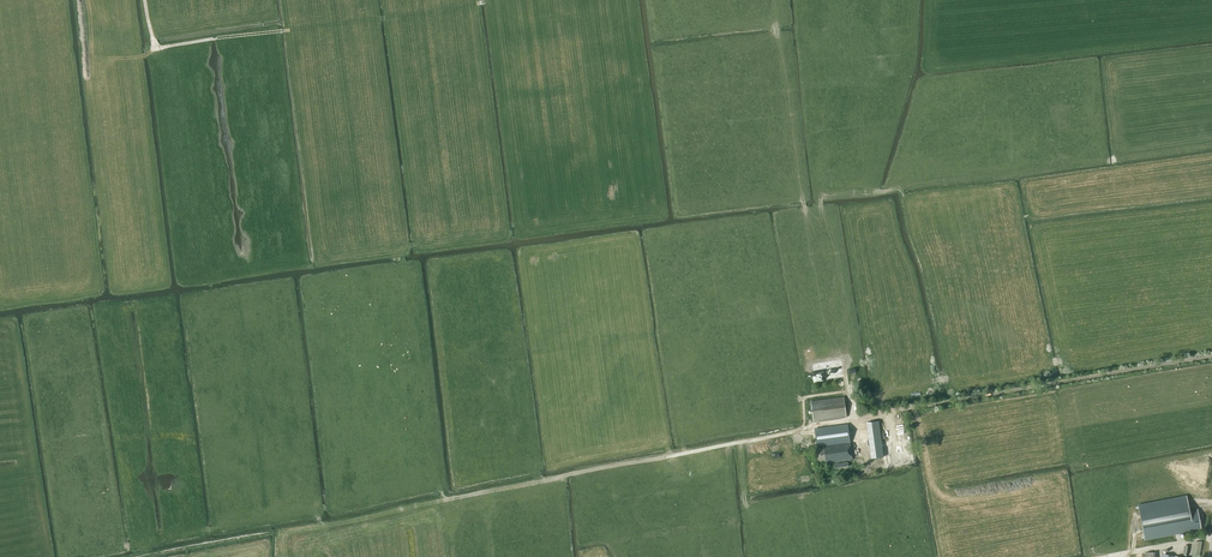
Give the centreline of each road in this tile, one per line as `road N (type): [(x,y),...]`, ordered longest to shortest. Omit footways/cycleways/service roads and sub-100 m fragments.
road 1 (track): [(854,420),(1211,355)]
road 2 (track): [(273,532),(136,556)]

